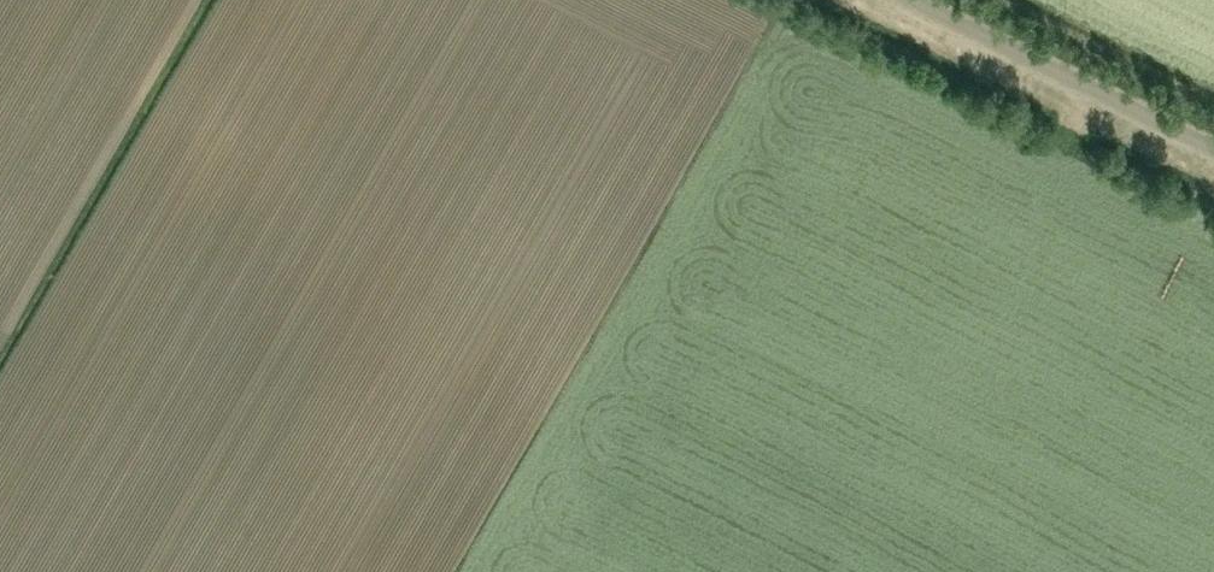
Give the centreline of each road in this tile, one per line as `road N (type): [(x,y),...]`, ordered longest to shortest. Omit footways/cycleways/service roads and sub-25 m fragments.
road 1 (unclassified): [(1213,150),(909,0)]

